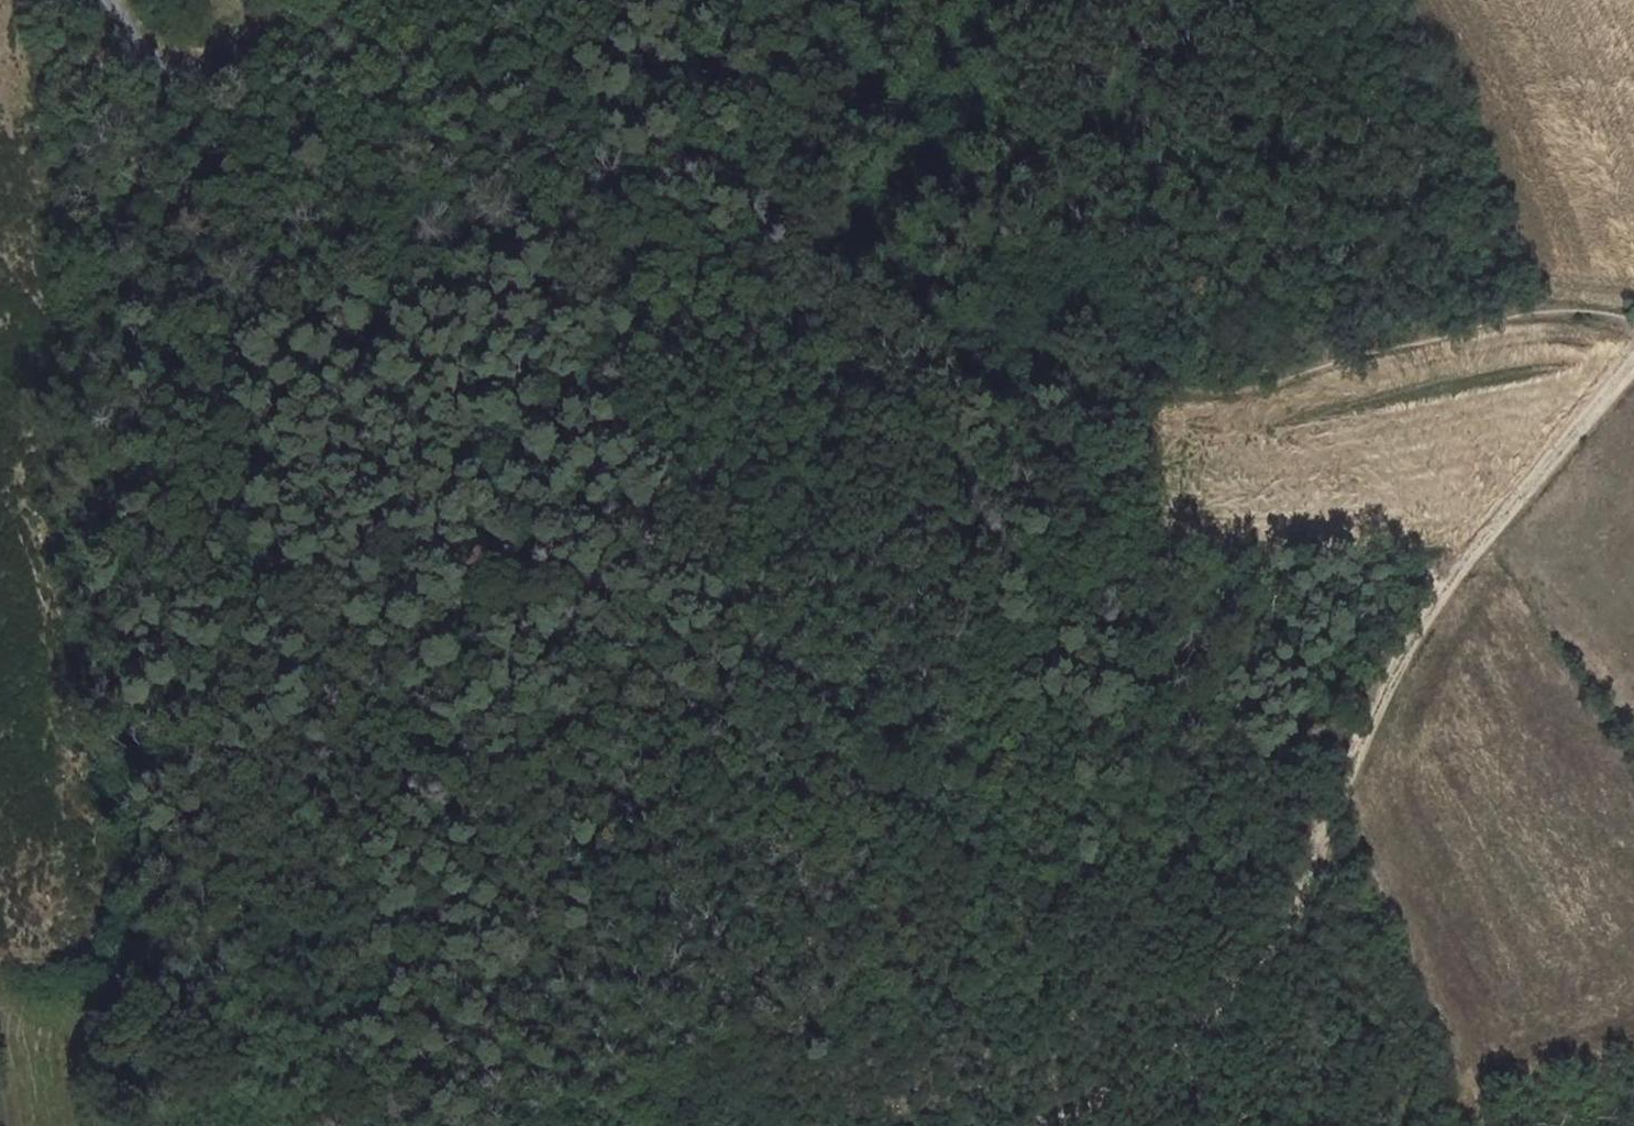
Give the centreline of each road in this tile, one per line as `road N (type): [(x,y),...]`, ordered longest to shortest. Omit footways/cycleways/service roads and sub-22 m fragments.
road 1 (track): [(1048,1125),(1152,1068),(1236,995),(1292,926),(1330,804),(1418,630),(1501,514),(1633,362)]
road 2 (residential): [(114,0),(150,62),(192,72),(230,65),(292,0)]

